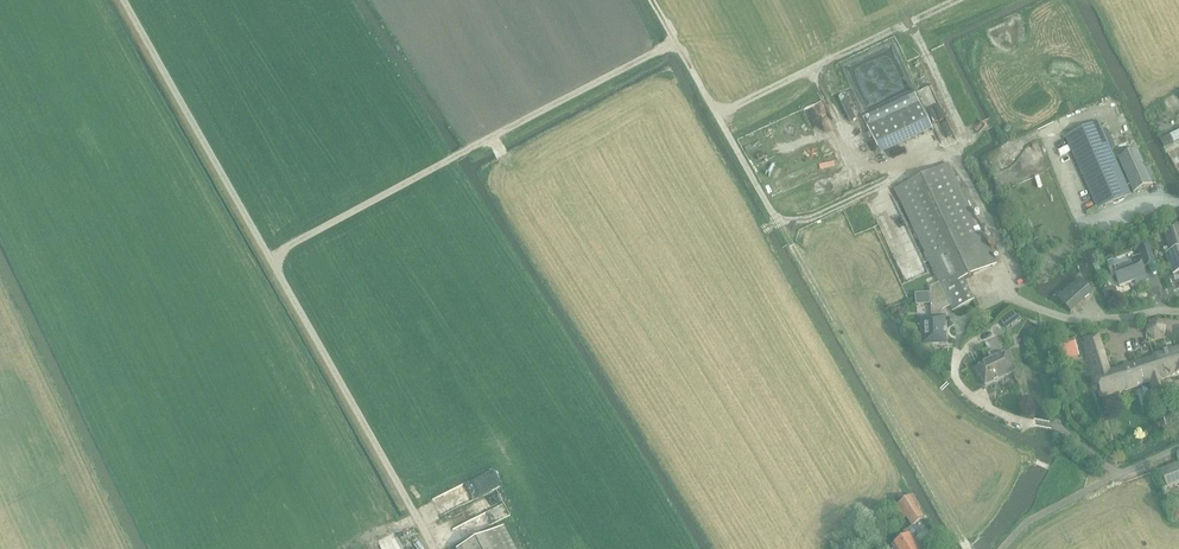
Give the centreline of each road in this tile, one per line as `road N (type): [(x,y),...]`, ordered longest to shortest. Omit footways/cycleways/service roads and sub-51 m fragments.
road 1 (track): [(911,22),(717,114),(968,548)]
road 2 (track): [(473,148),(270,257),(126,0)]
road 3 (track): [(270,257),(433,548)]
road 4 (residential): [(957,356),(954,374),(963,387),(1053,426),(1120,473),(1178,445)]
road 5 (track): [(473,148),(677,42)]
road 6 (residential): [(1178,312),(1081,320),(1017,300)]
road 7 (track): [(717,114),(654,0)]

